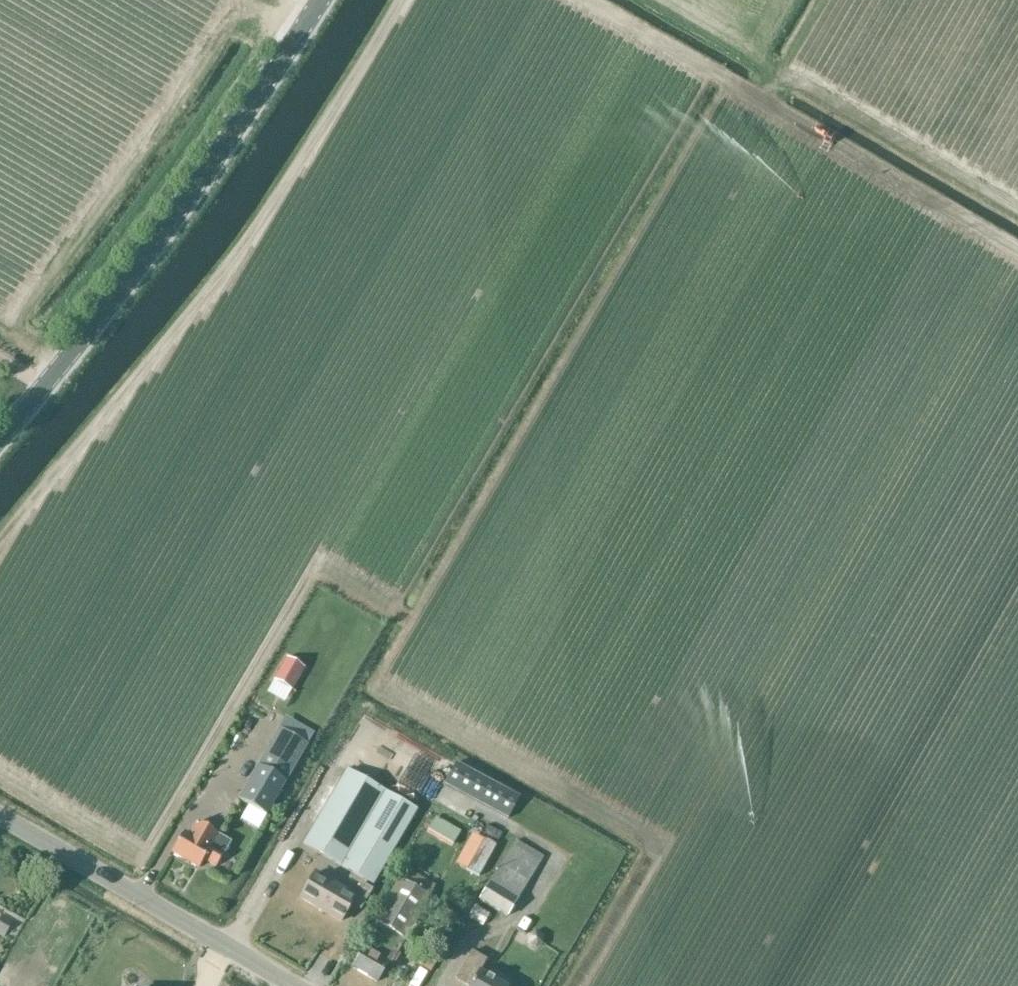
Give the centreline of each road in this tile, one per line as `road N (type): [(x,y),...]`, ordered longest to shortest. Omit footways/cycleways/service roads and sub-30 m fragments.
road 1 (unclassified): [(0,439),(220,155),(320,0)]
road 2 (unclassified): [(0,817),(291,985)]

